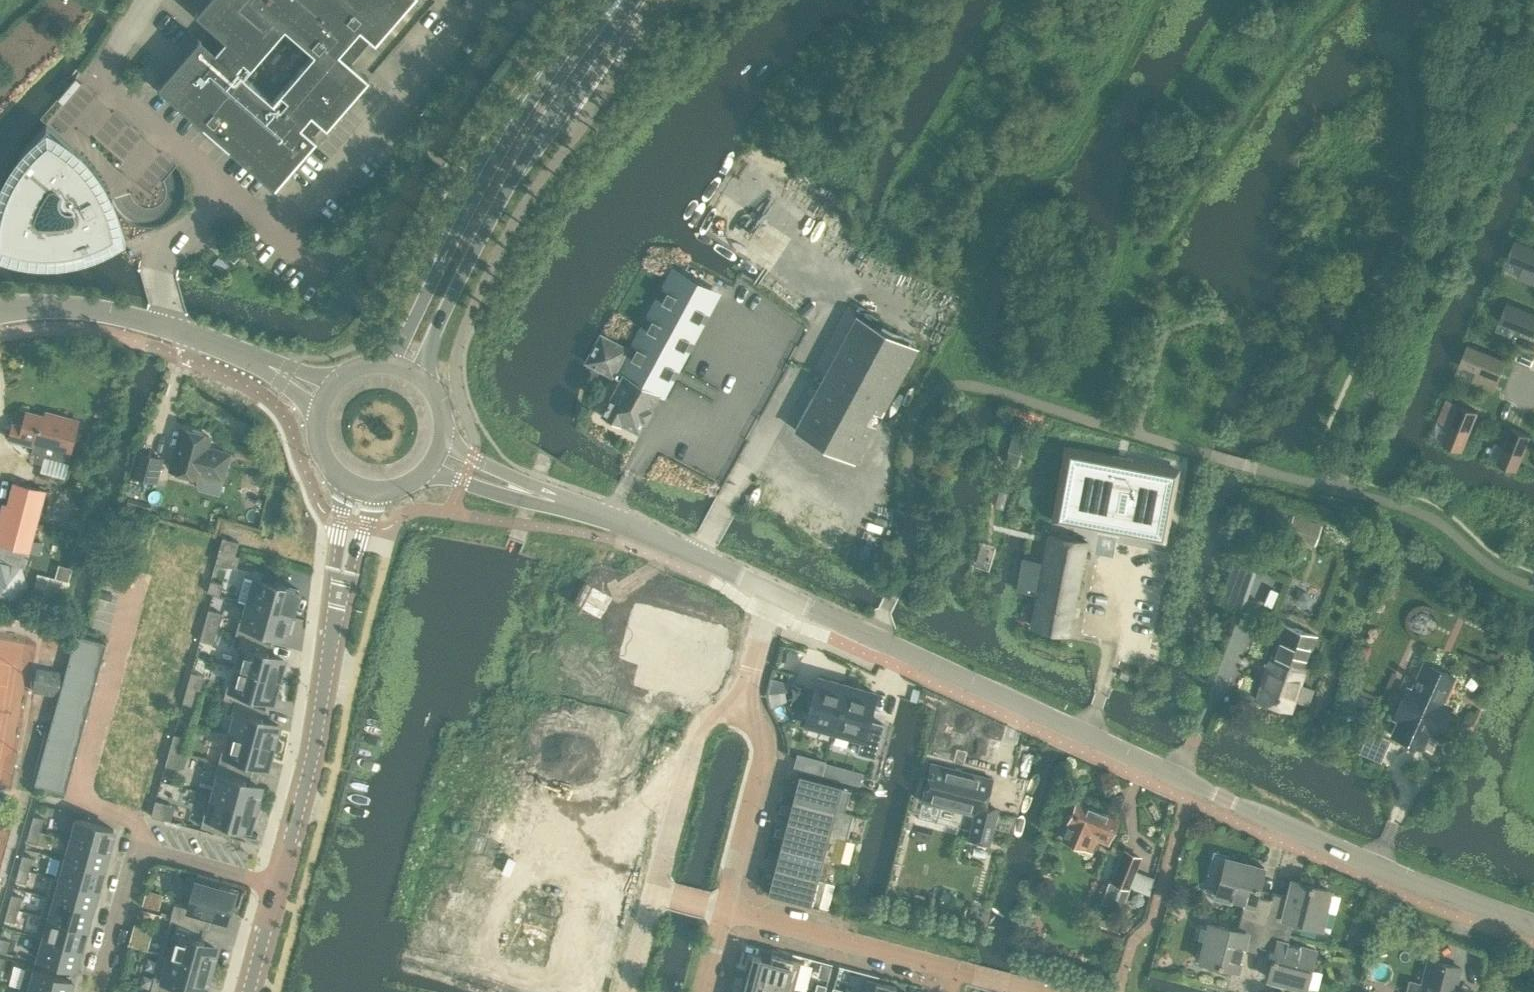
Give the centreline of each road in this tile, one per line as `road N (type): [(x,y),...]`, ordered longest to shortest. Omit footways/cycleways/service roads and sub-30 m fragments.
road 1 (tertiary): [(1533,927),(1203,788),(770,587)]
road 2 (tertiary): [(419,375),(499,203),(632,0)]
road 3 (tertiary): [(607,0),(535,96),(388,363)]
road 4 (unclassified): [(230,188),(270,221),(307,210),(472,0)]
road 5 (tertiary): [(277,886),(314,746),(339,590)]
road 6 (residential): [(277,886),(141,854),(131,864),(96,991)]
road 7 (unclassified): [(154,0),(116,63),(115,85),(230,188)]
road 8 (residential): [(953,969),(728,909)]
road 9 (residential): [(743,701),(714,712),(696,736),(655,891)]
road 10 (residential): [(728,909),(767,753),(760,720),(743,701)]
road 11 (tertiary): [(770,587),(588,509)]
road 12 (tertiary): [(179,330),(77,307),(0,311)]
road 13 (unclassified): [(179,330),(158,269),(230,188)]
road 14 (tertiary): [(428,469),(588,509)]
road 15 (tertiary): [(588,509),(443,439)]

